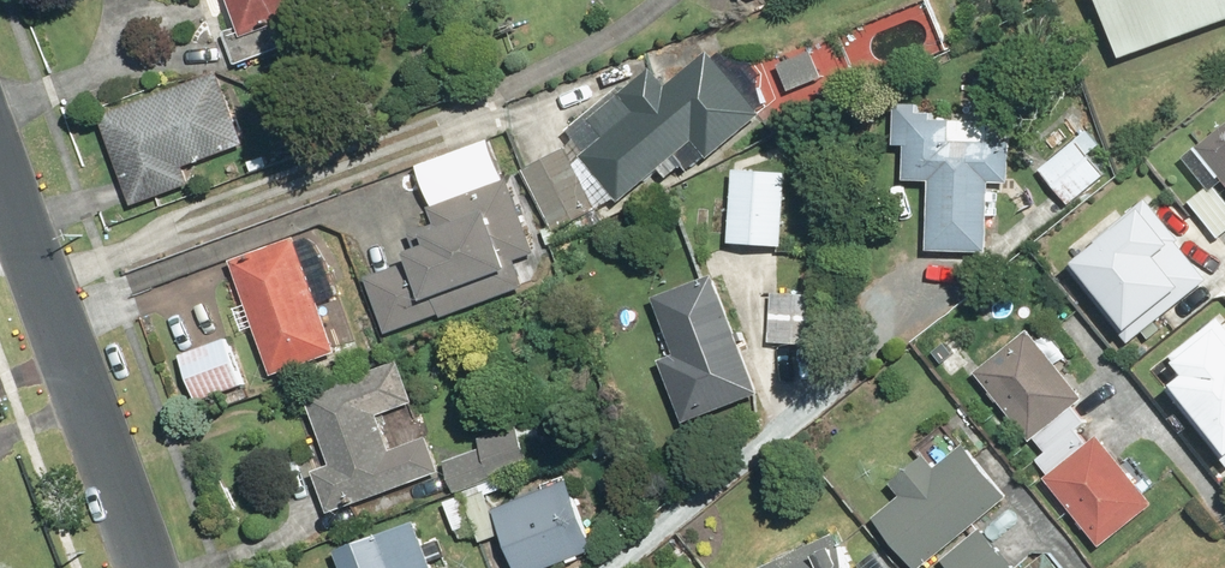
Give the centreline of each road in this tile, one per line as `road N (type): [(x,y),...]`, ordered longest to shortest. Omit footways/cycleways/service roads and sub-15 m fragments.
road 1 (residential): [(0,157),(153,567)]

